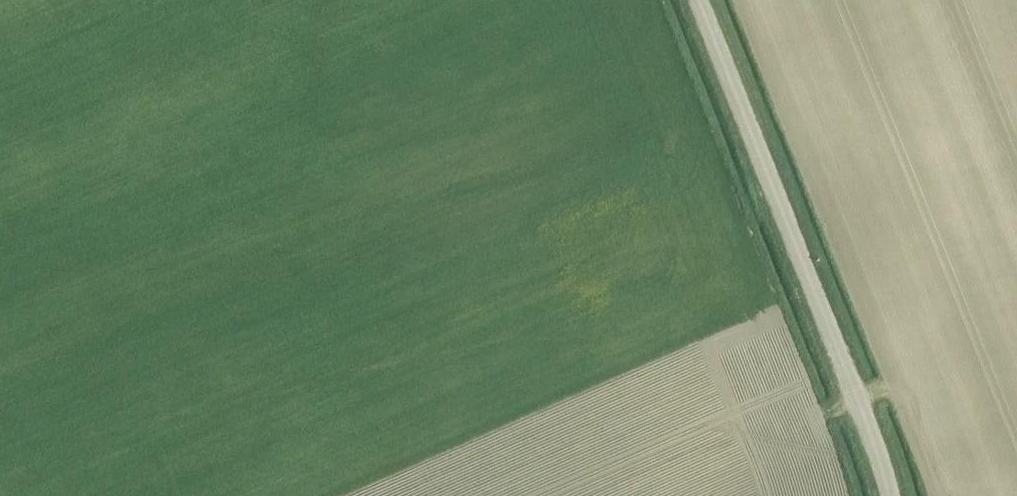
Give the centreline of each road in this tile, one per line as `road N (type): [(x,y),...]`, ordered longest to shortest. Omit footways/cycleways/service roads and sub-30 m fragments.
road 1 (unclassified): [(894,495),(700,0)]

